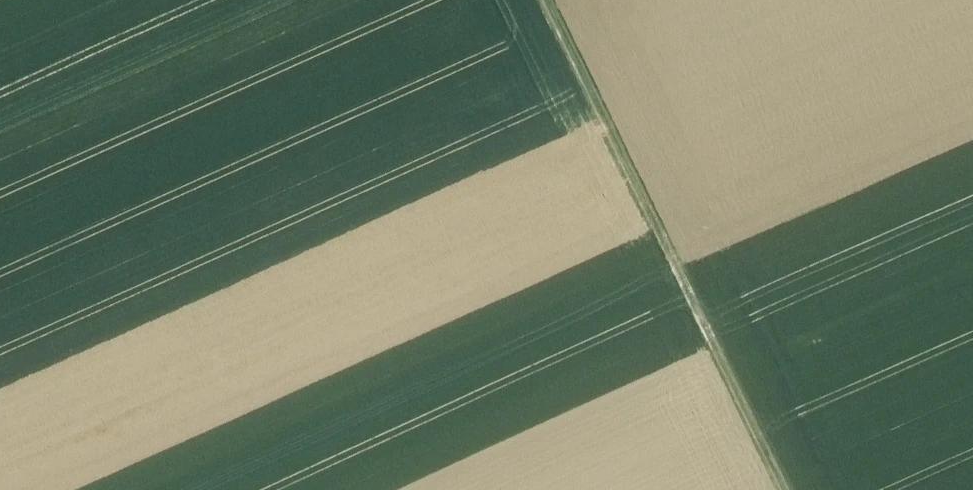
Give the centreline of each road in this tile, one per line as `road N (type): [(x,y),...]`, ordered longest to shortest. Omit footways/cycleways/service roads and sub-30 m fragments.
road 1 (track): [(555,0),(795,489)]

